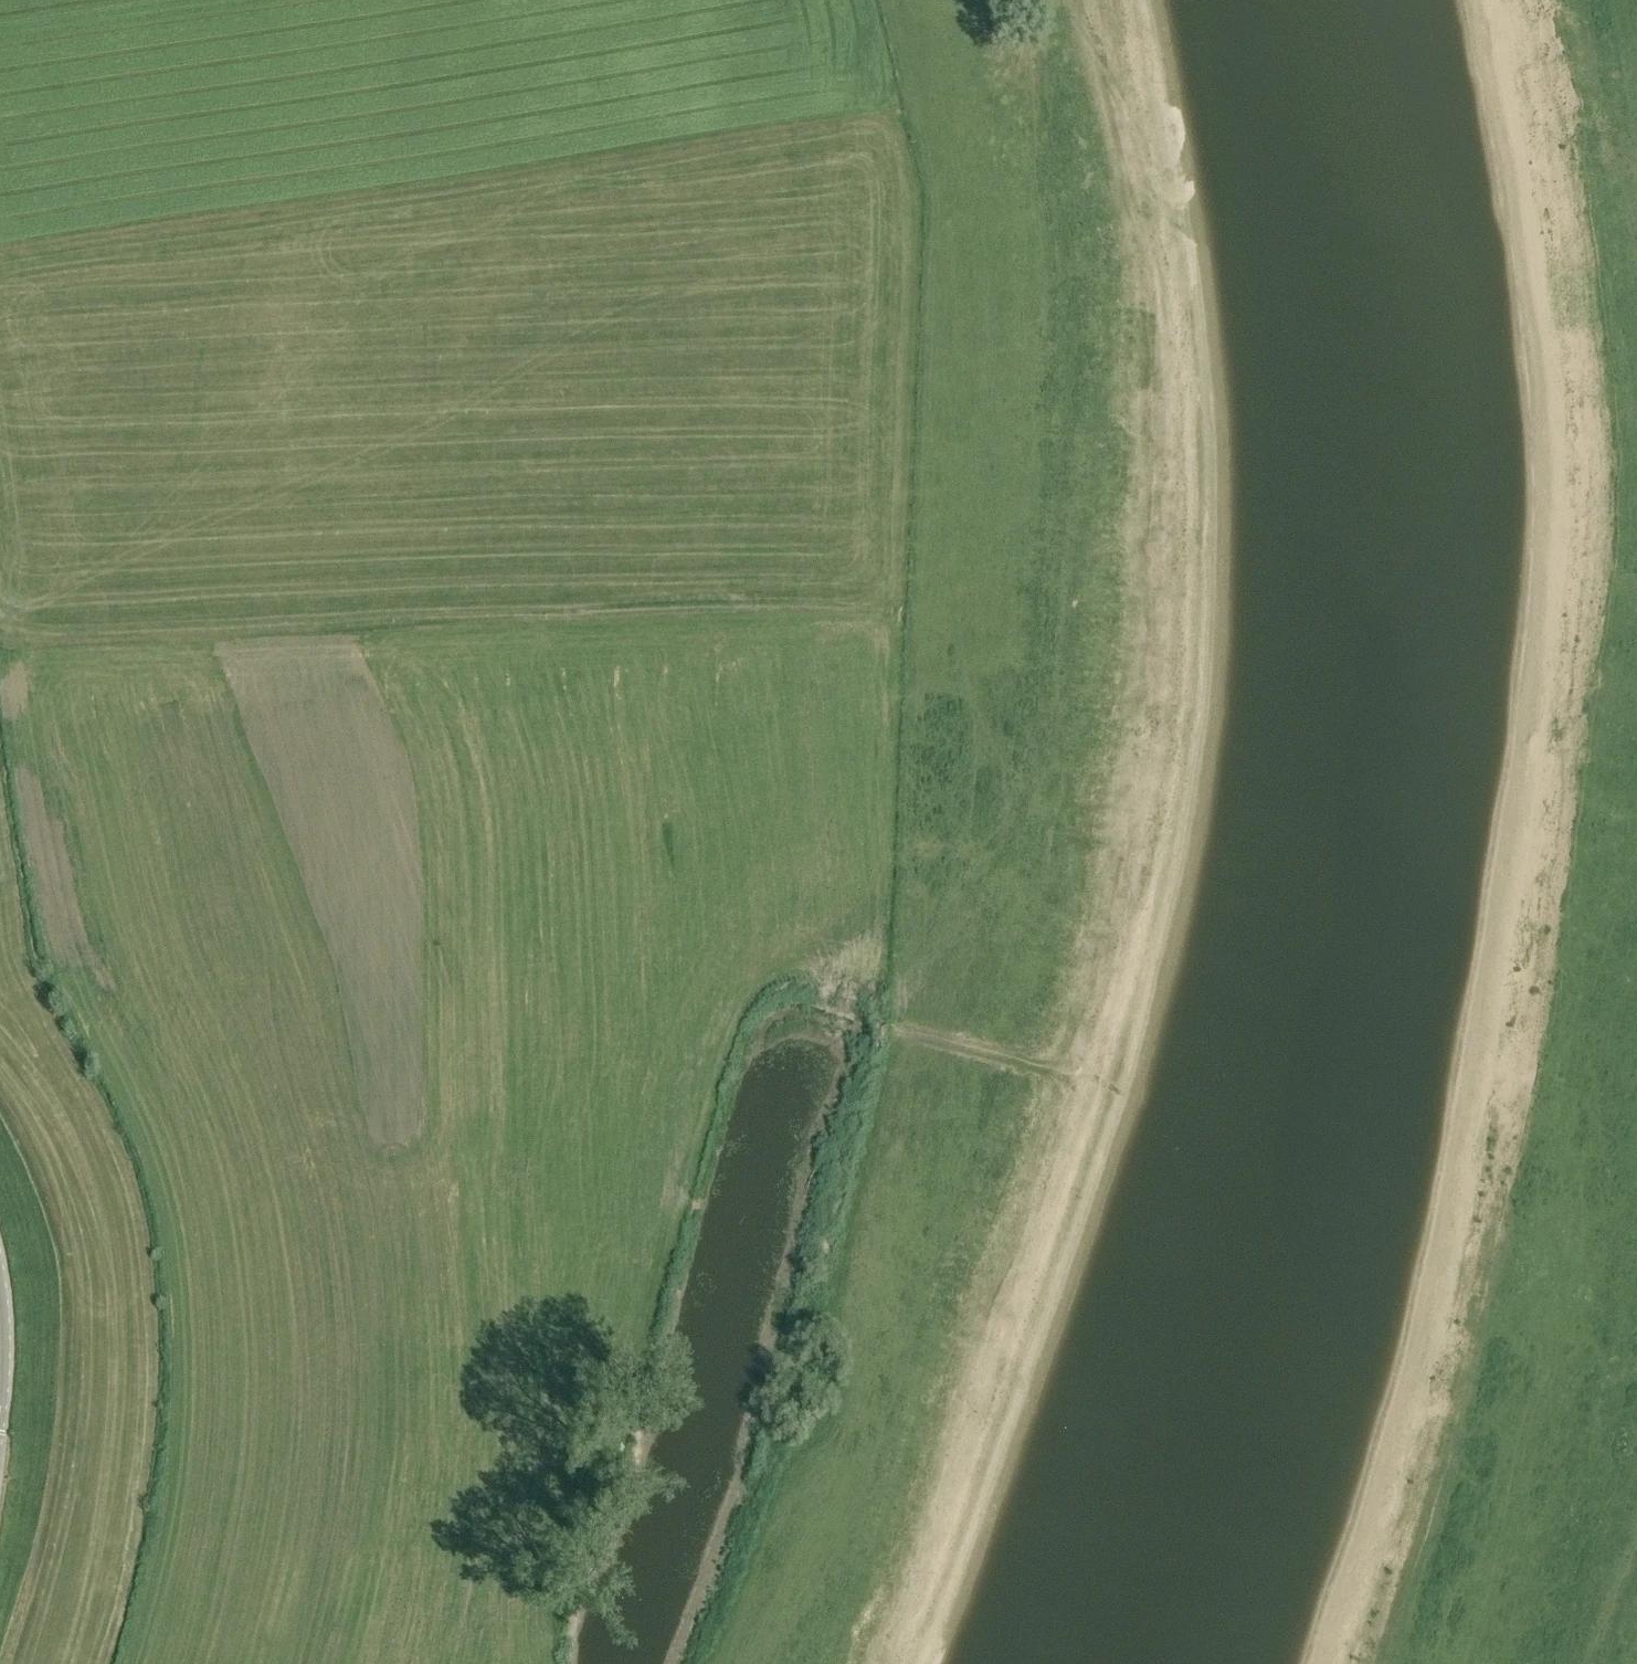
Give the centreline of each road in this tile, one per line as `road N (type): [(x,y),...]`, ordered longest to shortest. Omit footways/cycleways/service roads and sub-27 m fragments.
road 1 (track): [(1636,1509),(1575,1663)]

